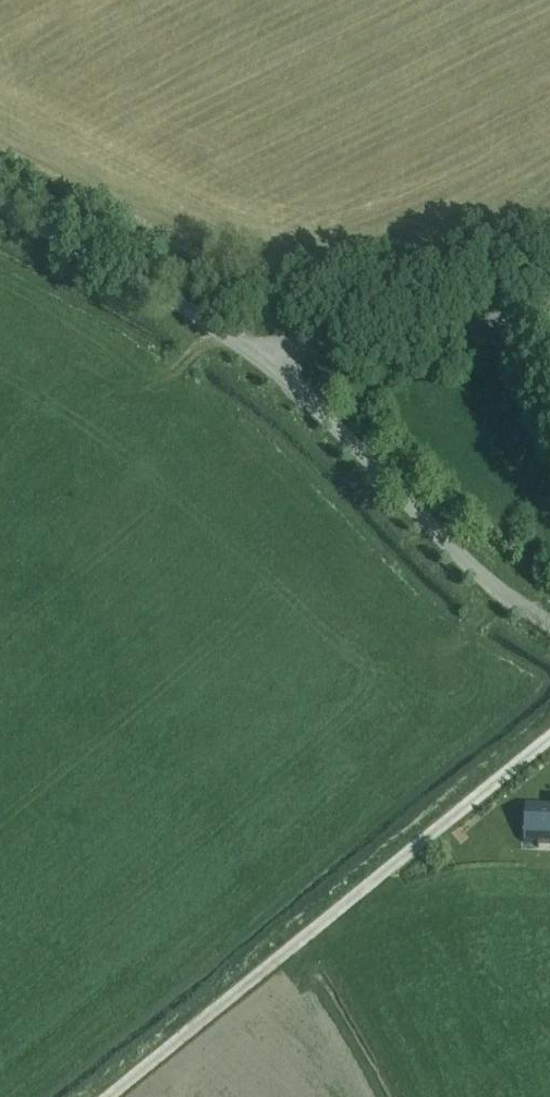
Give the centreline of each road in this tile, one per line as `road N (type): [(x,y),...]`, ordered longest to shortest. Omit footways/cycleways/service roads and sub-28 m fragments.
road 1 (unclassified): [(0,208),(183,307),(264,361),(463,557),(549,621)]
road 2 (track): [(549,735),(106,1096)]

